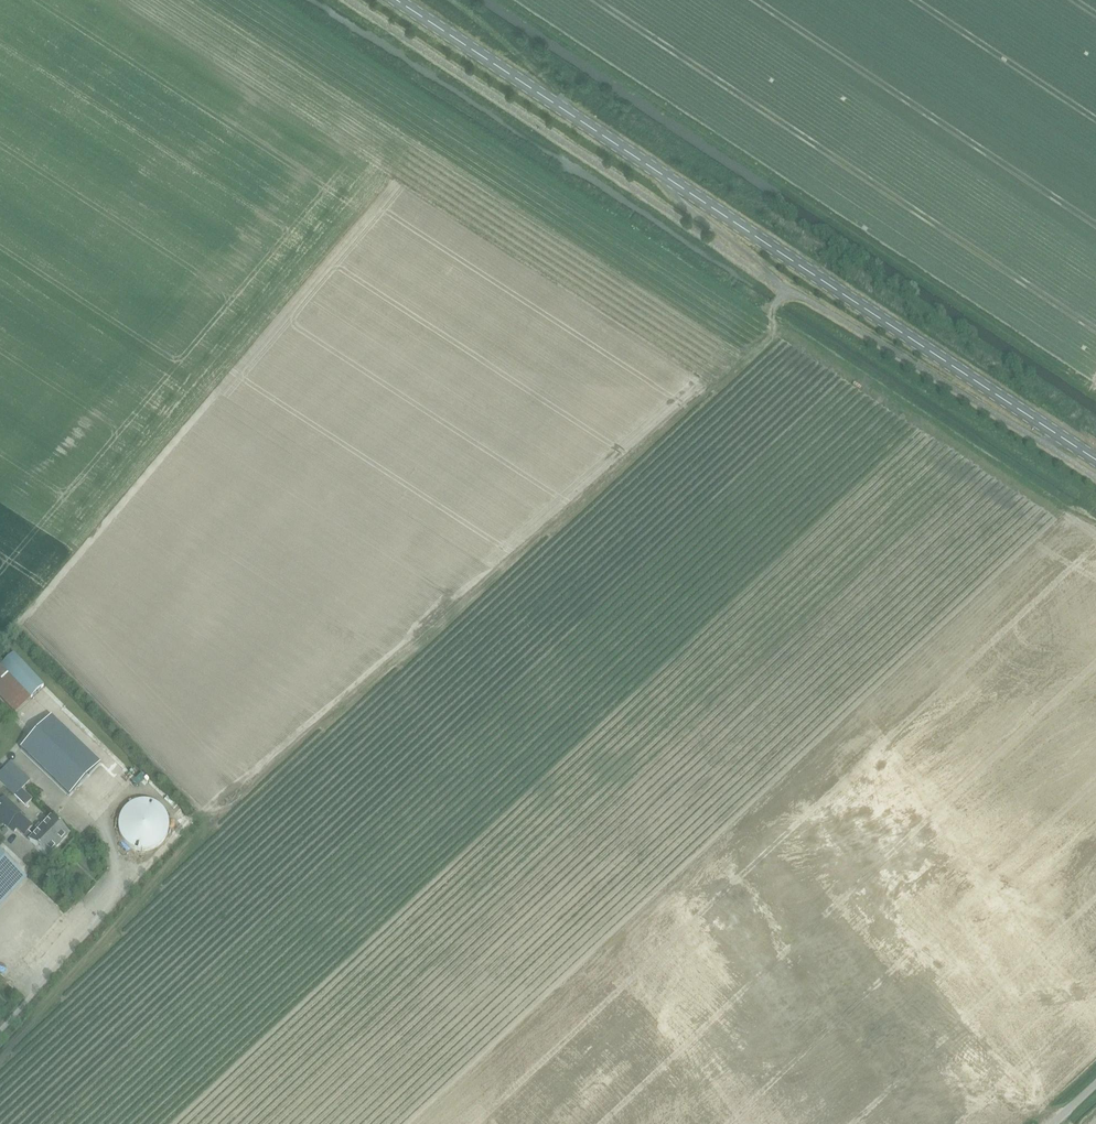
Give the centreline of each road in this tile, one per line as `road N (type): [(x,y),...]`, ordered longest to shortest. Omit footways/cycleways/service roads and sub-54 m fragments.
road 1 (secondary): [(1095,459),(397,0)]
road 2 (track): [(193,825),(775,308)]

